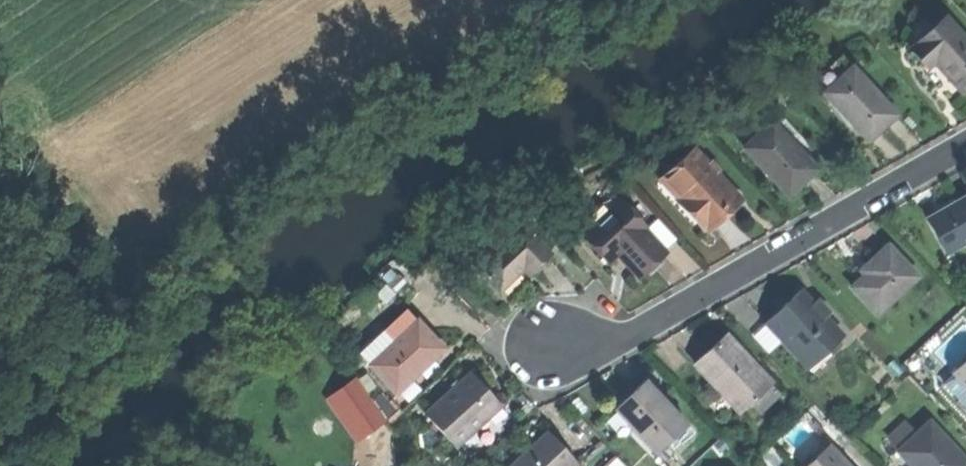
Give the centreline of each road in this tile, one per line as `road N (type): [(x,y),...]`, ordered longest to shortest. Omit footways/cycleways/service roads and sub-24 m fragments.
road 1 (residential): [(965,144),(658,323),(552,349)]

